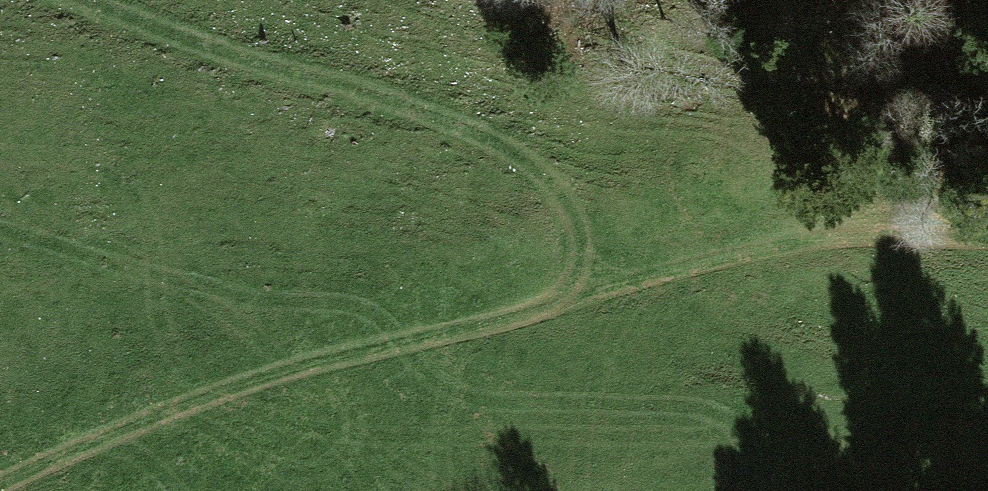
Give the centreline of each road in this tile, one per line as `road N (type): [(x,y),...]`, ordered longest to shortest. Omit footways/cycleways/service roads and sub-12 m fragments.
road 1 (track): [(0,484),(240,387),(523,316),(560,295),(575,265),(567,212),(529,166),(499,147),(62,0)]
road 2 (track): [(575,265),(663,249),(987,239)]

